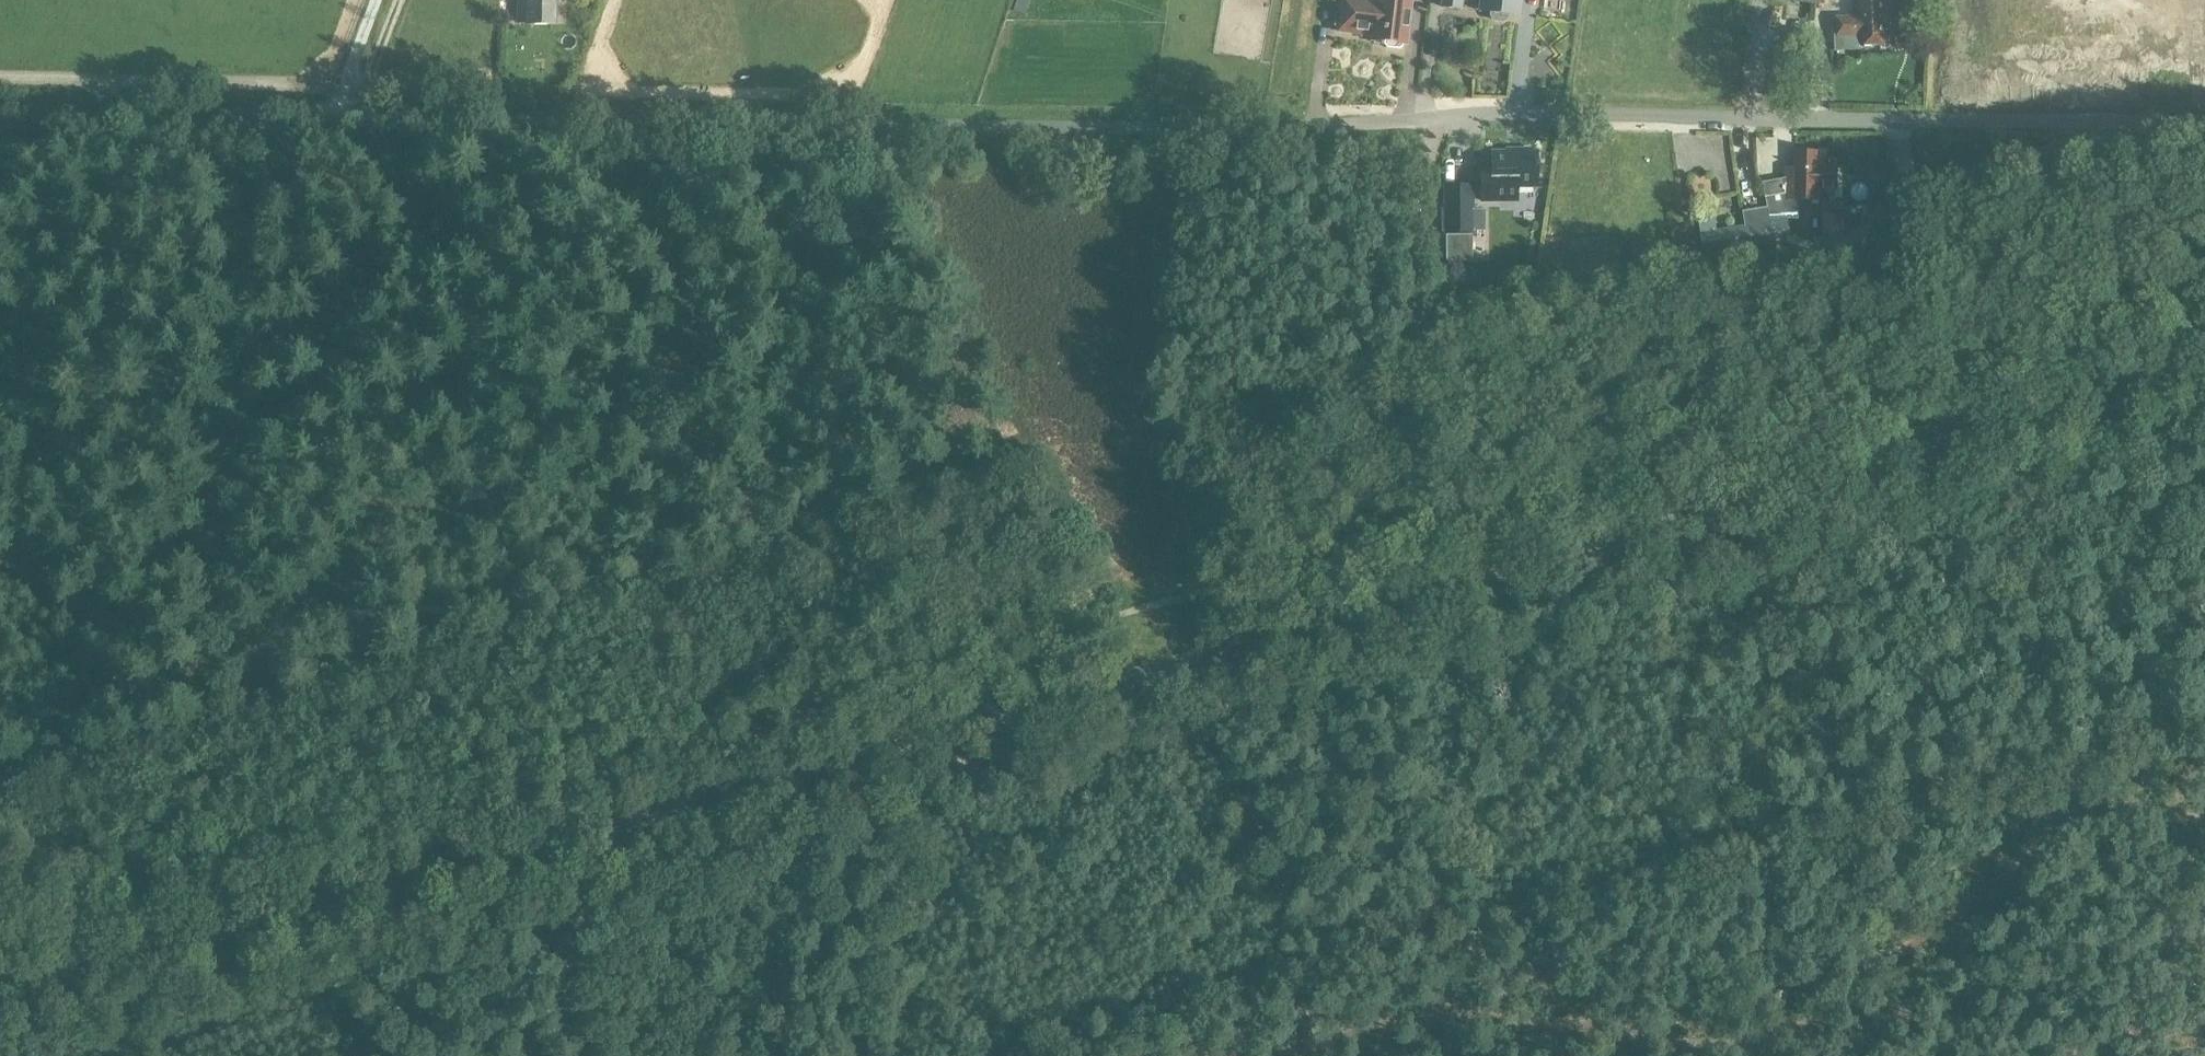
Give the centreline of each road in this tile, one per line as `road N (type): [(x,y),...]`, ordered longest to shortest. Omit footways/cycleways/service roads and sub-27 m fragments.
road 1 (tertiary): [(0,987),(1017,717),(2204,366)]
road 2 (unclassified): [(2204,121),(1487,113),(1191,127),(286,116)]
road 3 (track): [(1431,117),(1435,331),(1462,588)]
road 4 (track): [(1902,120),(1936,446)]
road 5 (track): [(0,112),(286,116)]

